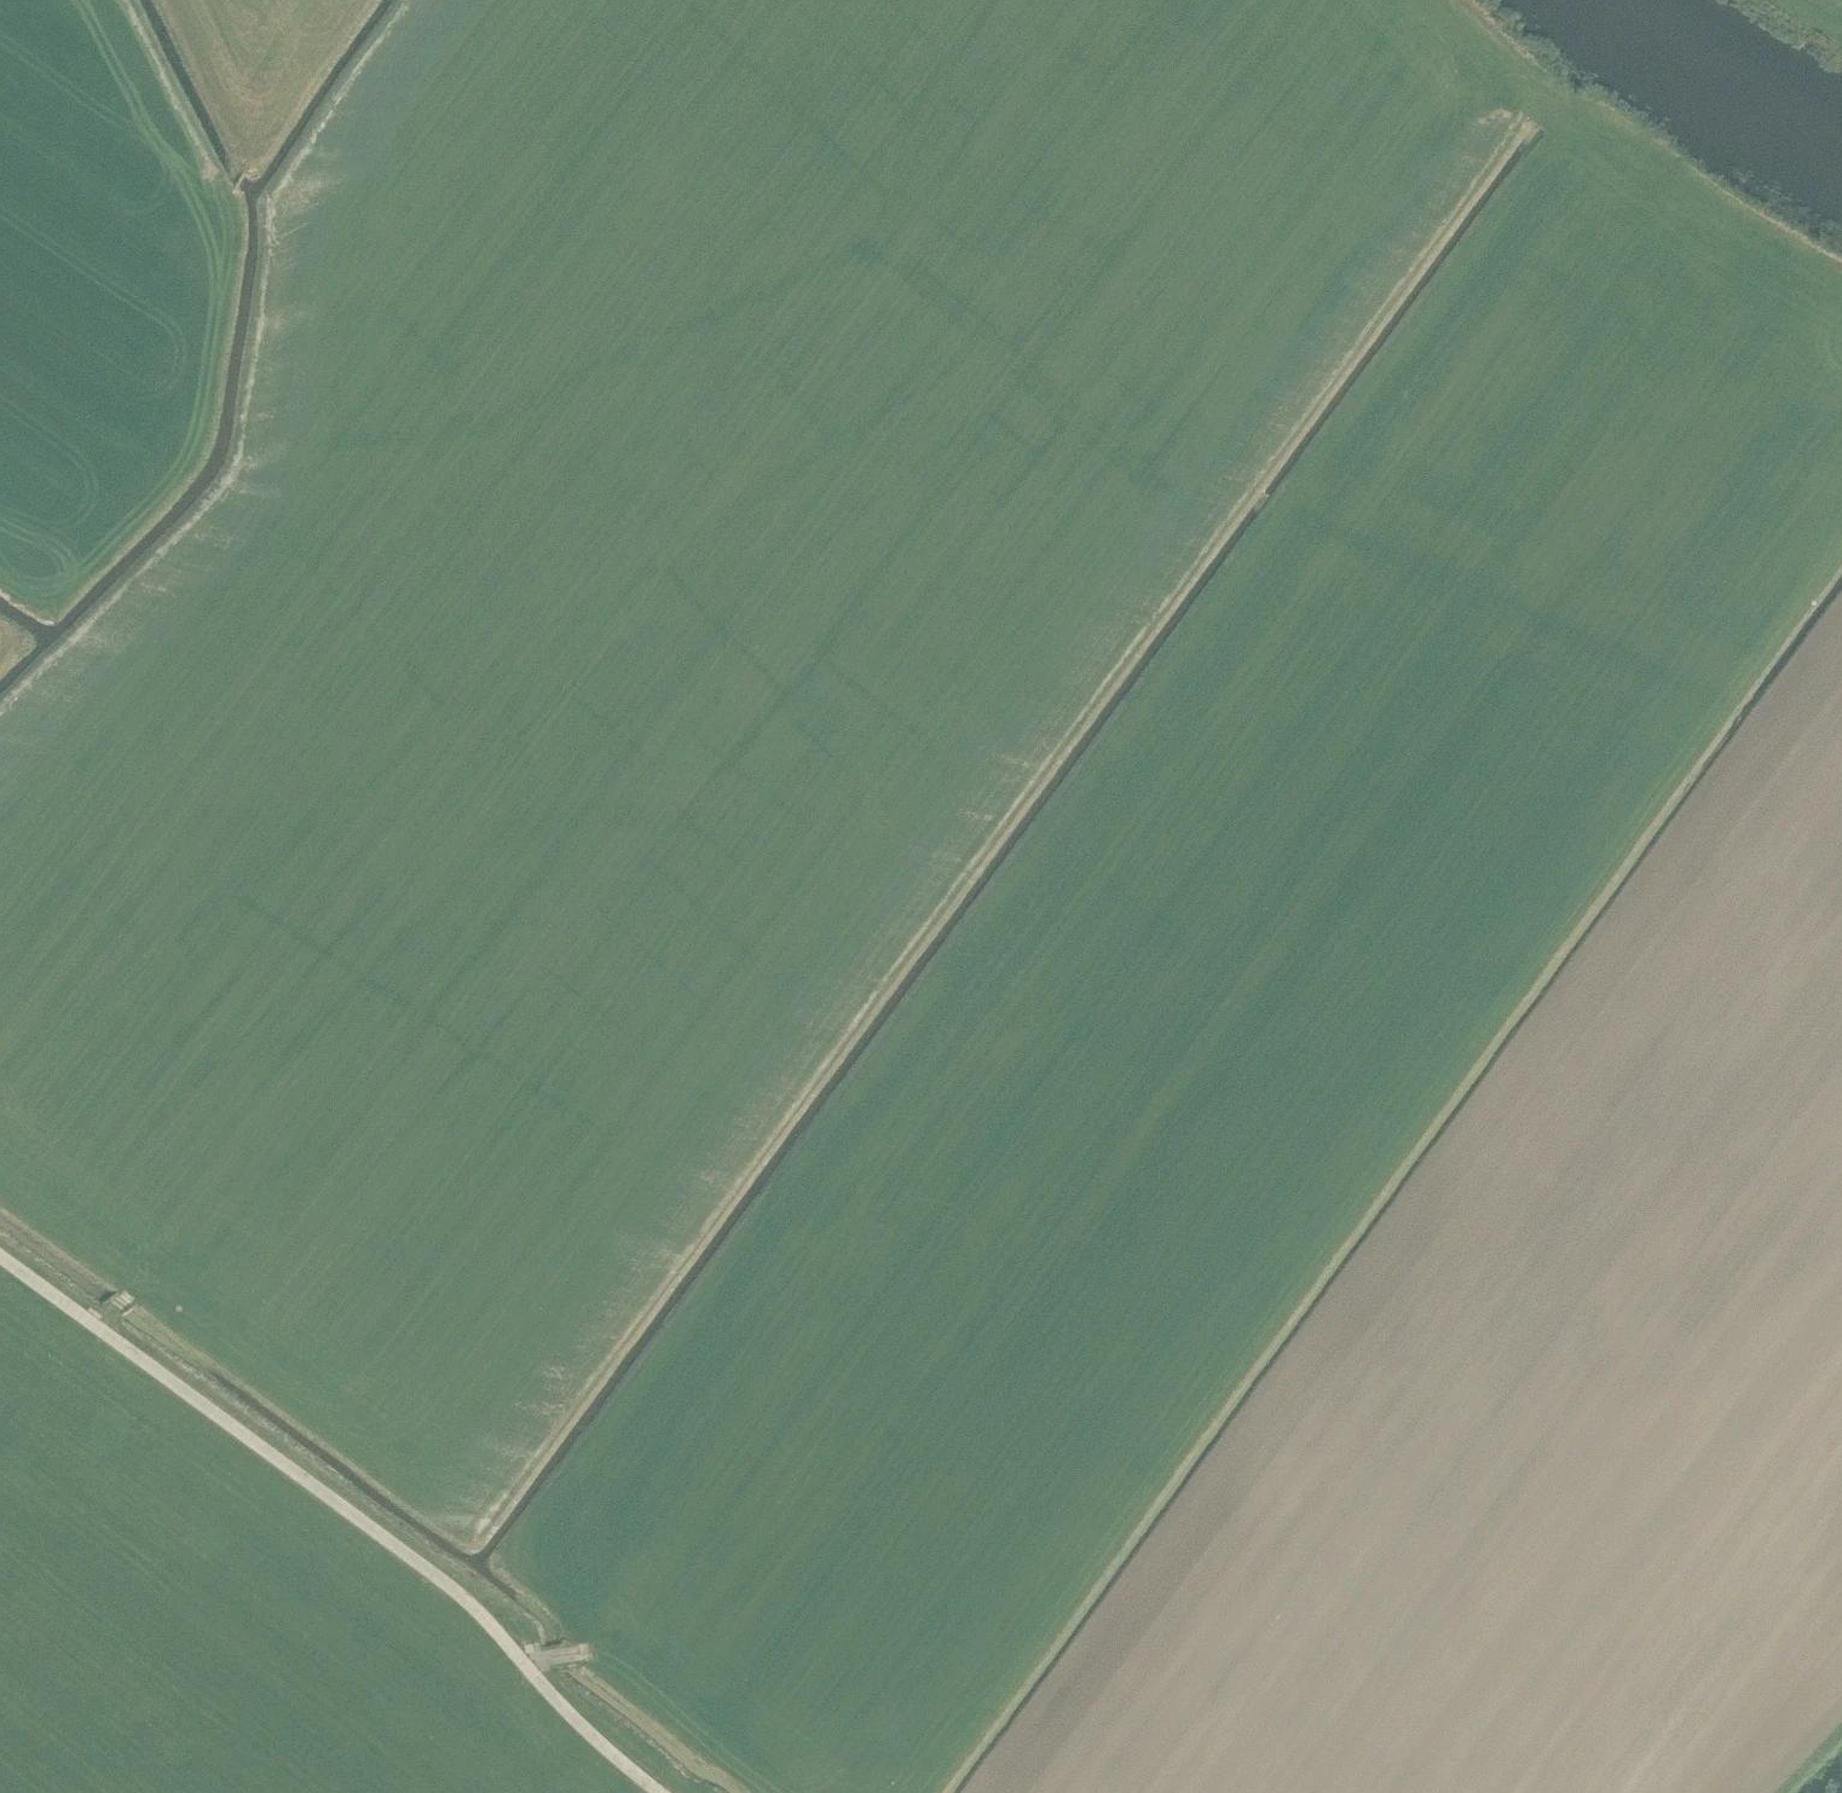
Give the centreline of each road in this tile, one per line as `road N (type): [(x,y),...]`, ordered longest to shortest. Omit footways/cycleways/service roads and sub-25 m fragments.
road 1 (track): [(0,1255),(458,1590),(566,1710),(663,1792)]

